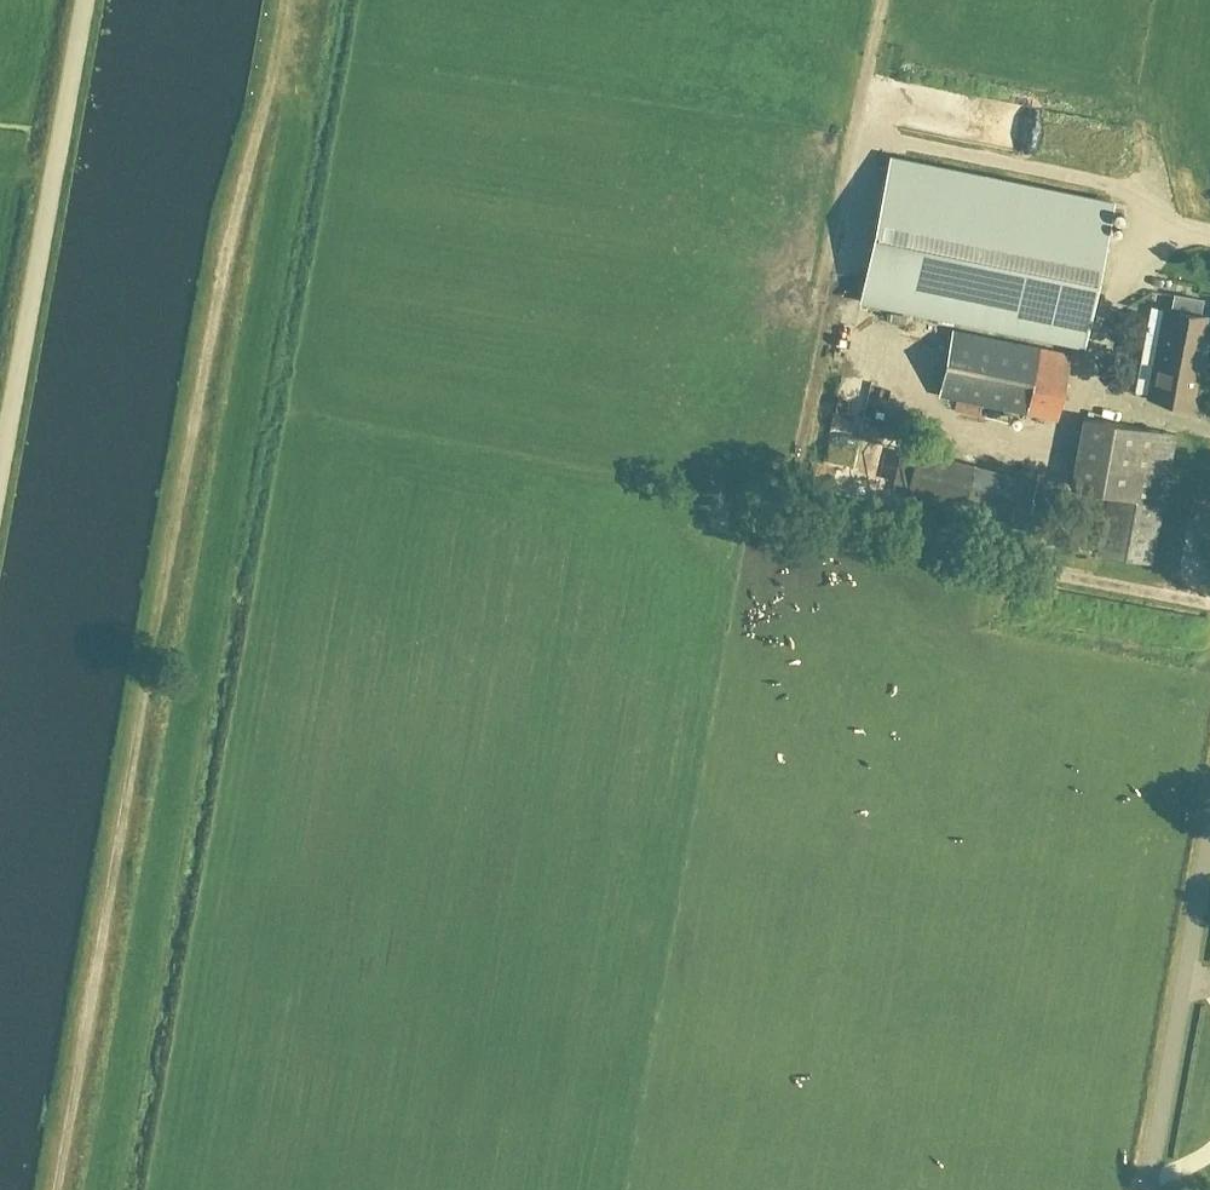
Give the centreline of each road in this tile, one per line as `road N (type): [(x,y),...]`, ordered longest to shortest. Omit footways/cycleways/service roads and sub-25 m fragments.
road 1 (track): [(286,0),(195,431),(60,1189)]
road 2 (unclassified): [(0,523),(98,0)]
road 3 (unclassified): [(1146,1189),(1209,842)]

